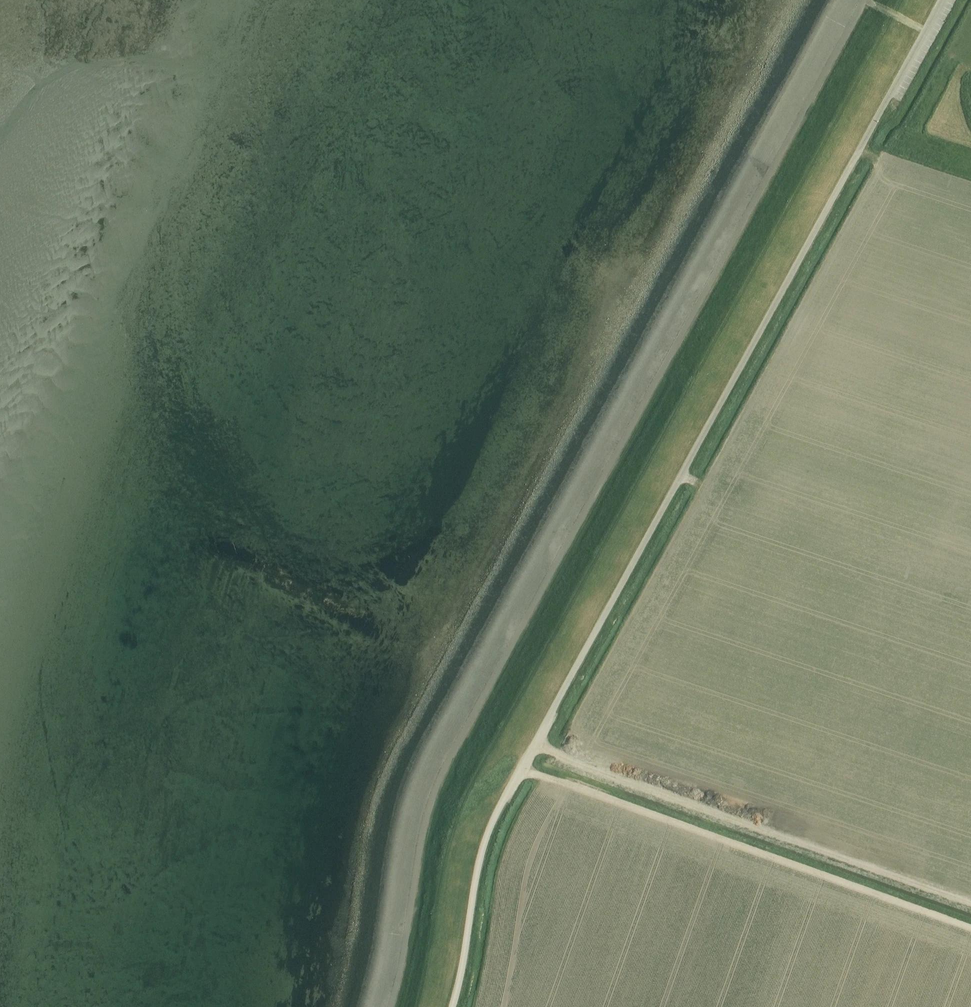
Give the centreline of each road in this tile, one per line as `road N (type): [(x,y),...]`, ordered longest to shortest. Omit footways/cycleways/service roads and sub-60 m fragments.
road 1 (unclassified): [(453,1006),(477,869),(496,814),(944,0)]
road 2 (track): [(970,928),(521,769)]
road 3 (track): [(535,744),(970,902)]

